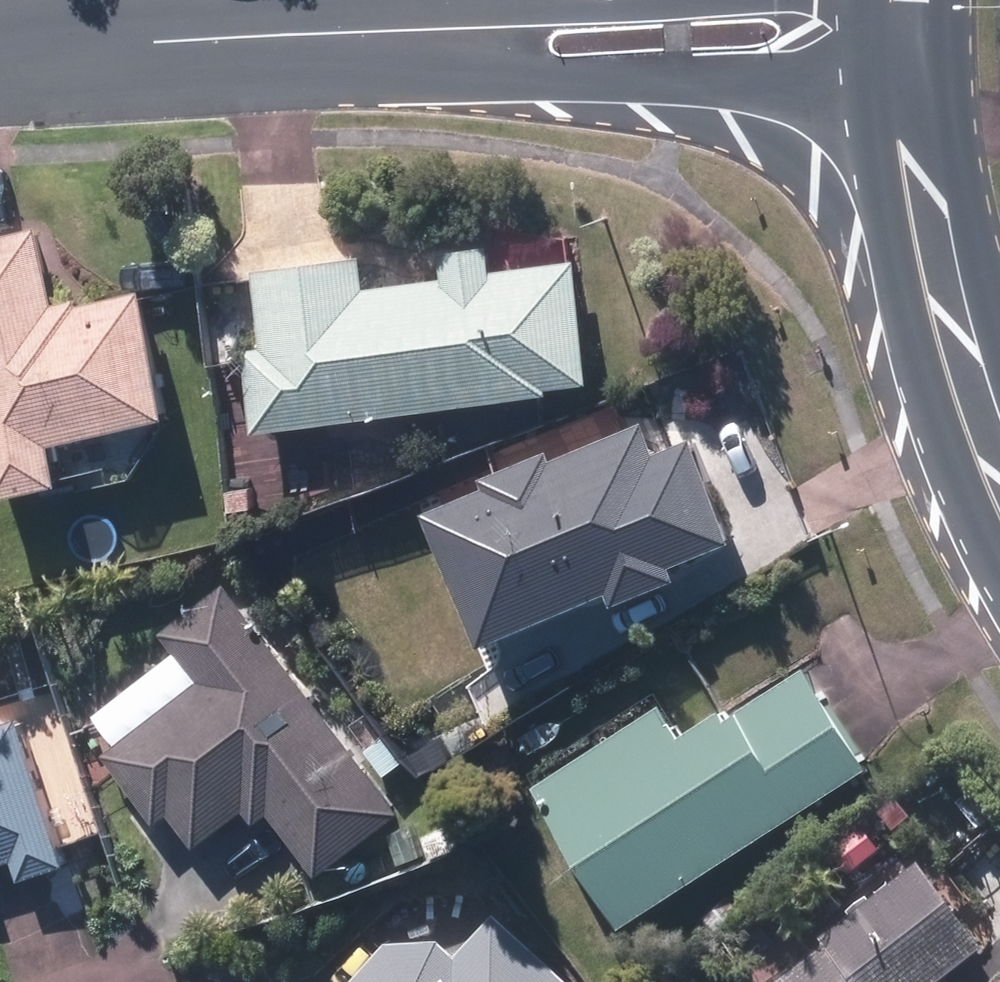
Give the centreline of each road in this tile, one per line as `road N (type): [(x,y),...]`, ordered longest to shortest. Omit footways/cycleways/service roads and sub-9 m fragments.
road 1 (residential): [(899,77),(550,84),(485,65),(429,31)]
road 2 (secondary): [(899,77),(966,361),(999,461)]
road 3 (residential): [(123,43),(429,31)]
road 4 (residential): [(0,55),(123,43)]

